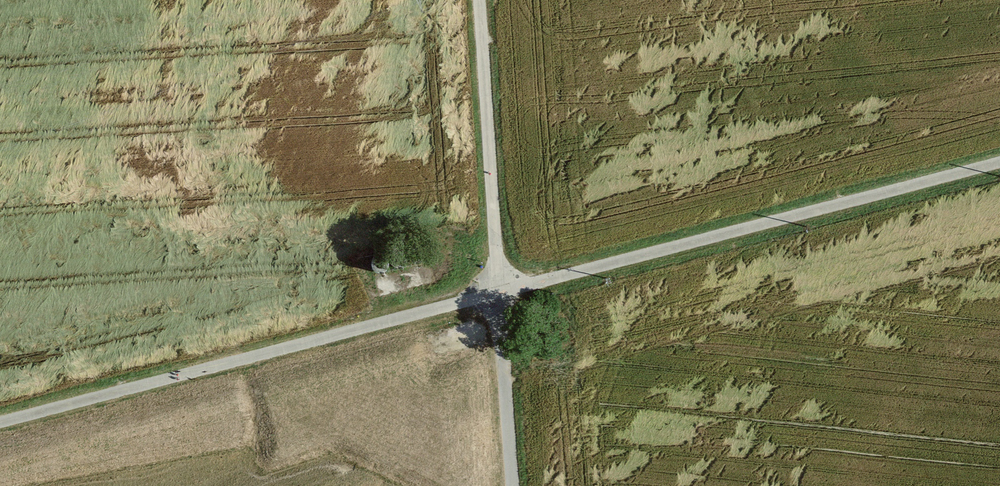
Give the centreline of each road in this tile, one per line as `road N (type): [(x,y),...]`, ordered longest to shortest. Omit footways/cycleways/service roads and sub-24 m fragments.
road 1 (unclassified): [(999,162),(498,293)]
road 2 (unclassified): [(498,293),(0,422)]
road 3 (unclassified): [(498,293),(479,0)]
road 4 (unclassified): [(513,485),(498,293)]

